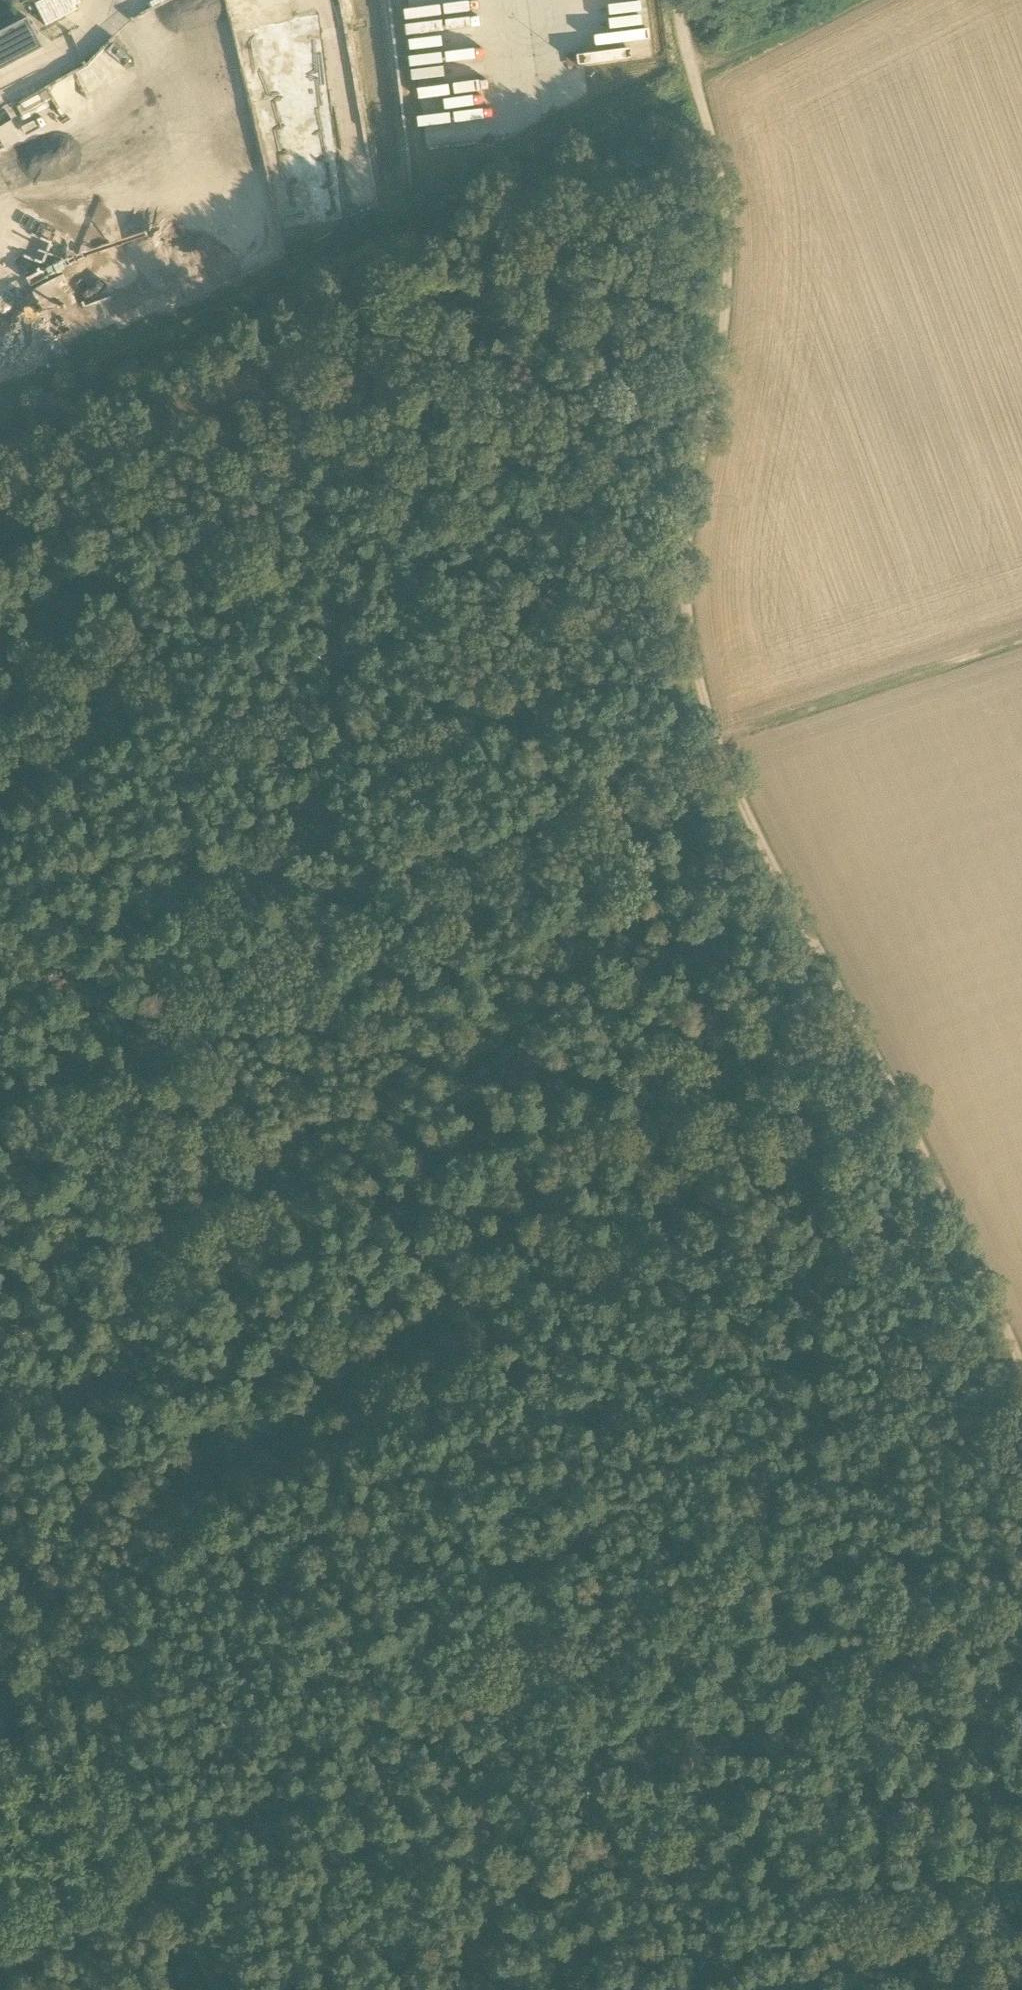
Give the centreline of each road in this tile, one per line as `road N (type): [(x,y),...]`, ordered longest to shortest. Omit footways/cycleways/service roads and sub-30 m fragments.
road 1 (track): [(717,749),(1021,1366)]
road 2 (track): [(717,749),(680,573),(724,258),(694,80)]
road 3 (track): [(693,76),(164,366),(167,389)]
road 4 (track): [(0,1538),(214,1989)]
road 5 (track): [(1021,645),(717,749)]
road 6 (track): [(694,80),(842,0)]

